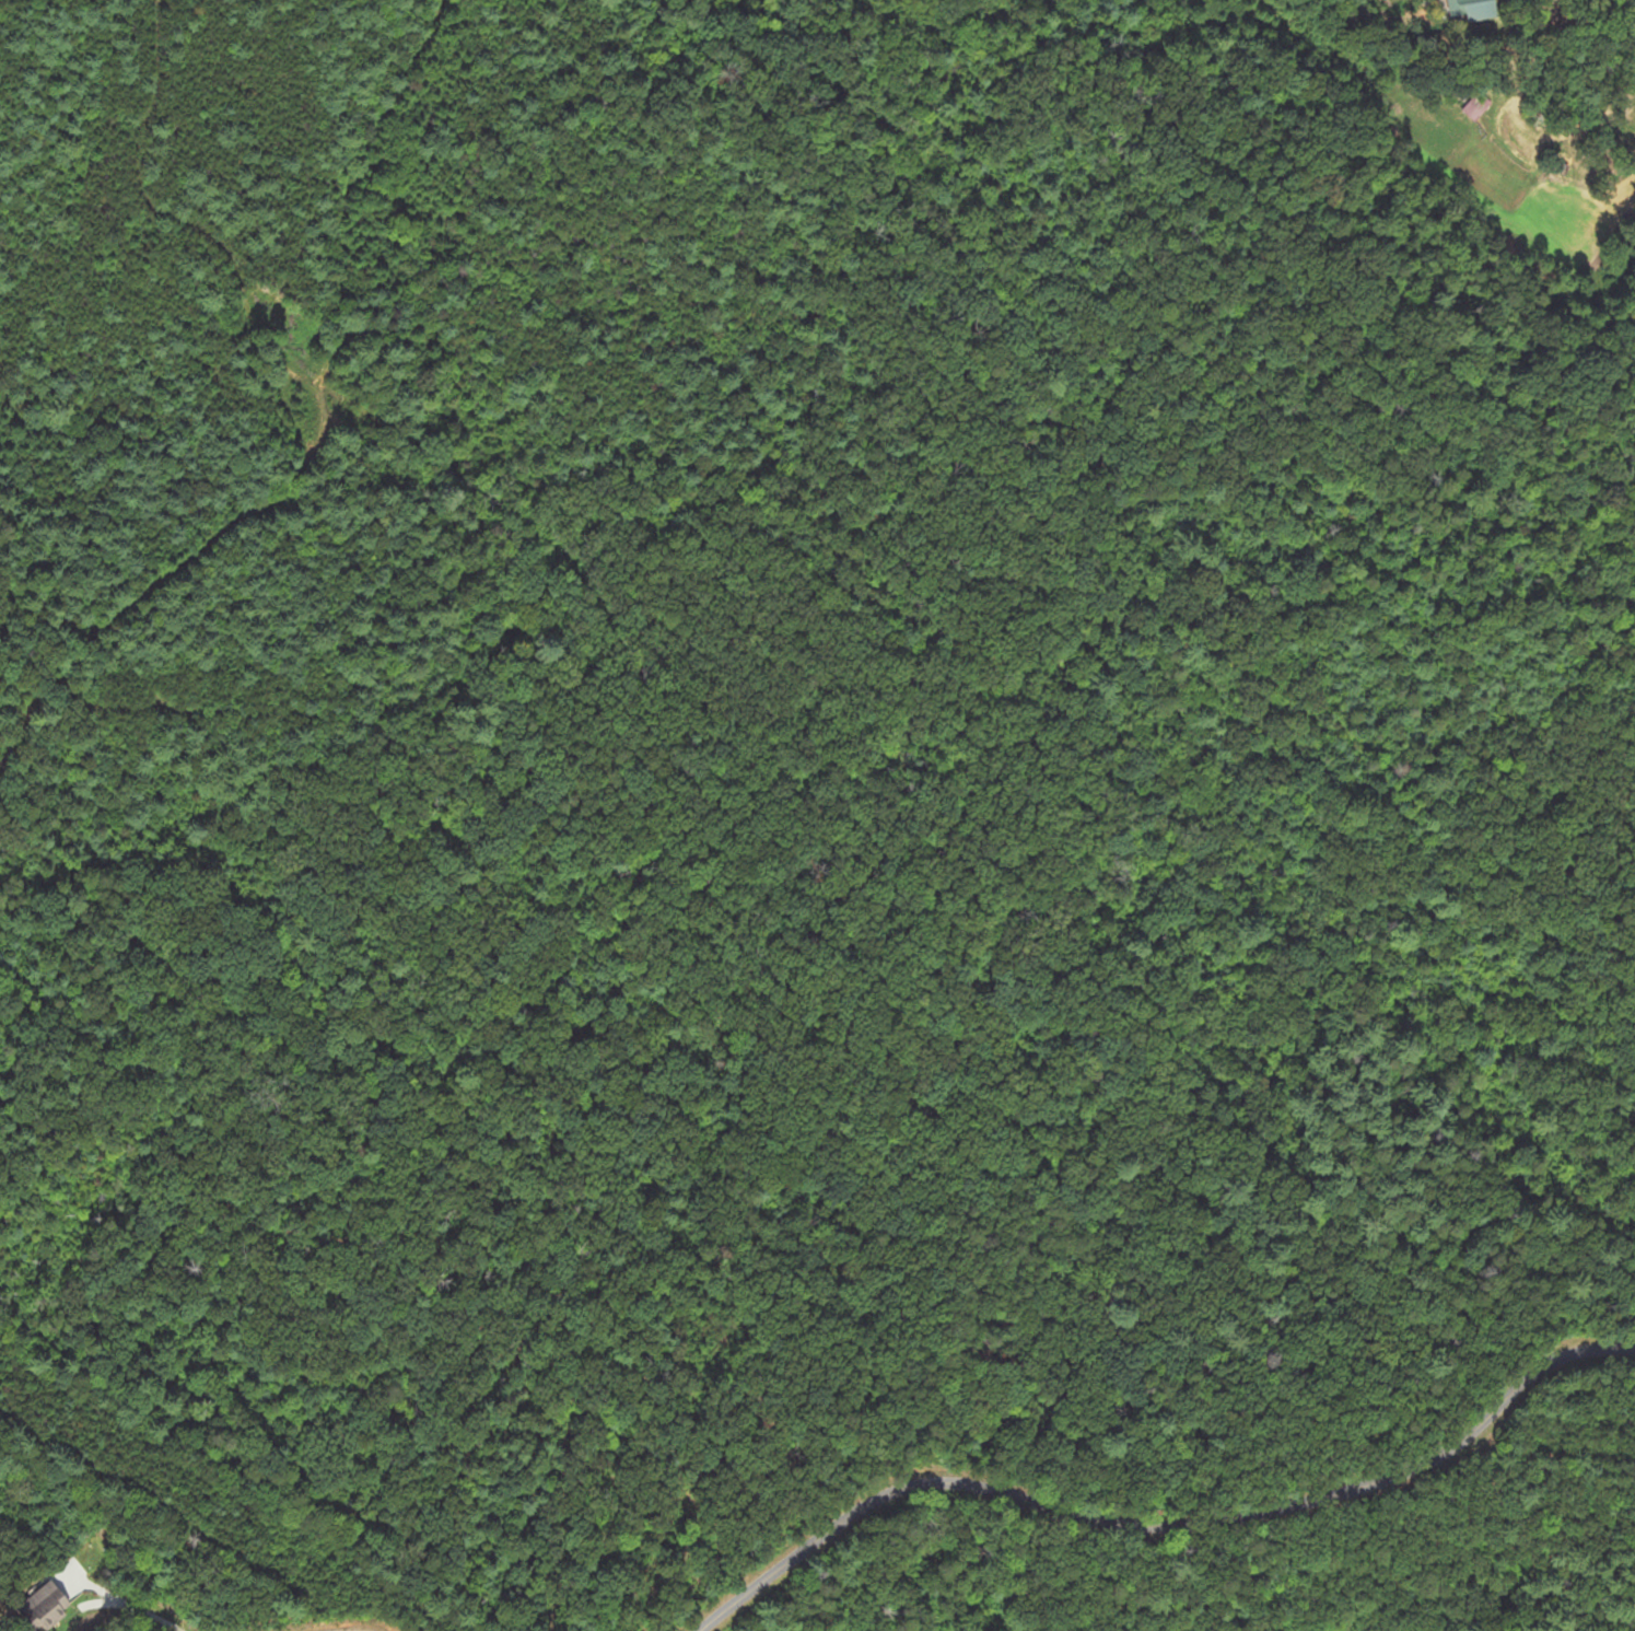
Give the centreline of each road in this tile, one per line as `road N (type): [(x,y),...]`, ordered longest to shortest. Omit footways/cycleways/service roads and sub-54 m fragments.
road 1 (residential): [(690,1630),(825,1521),(903,1475),(980,1470),(1131,1512),(1247,1506),(1363,1483),(1455,1449),(1534,1373),(1634,1345)]

